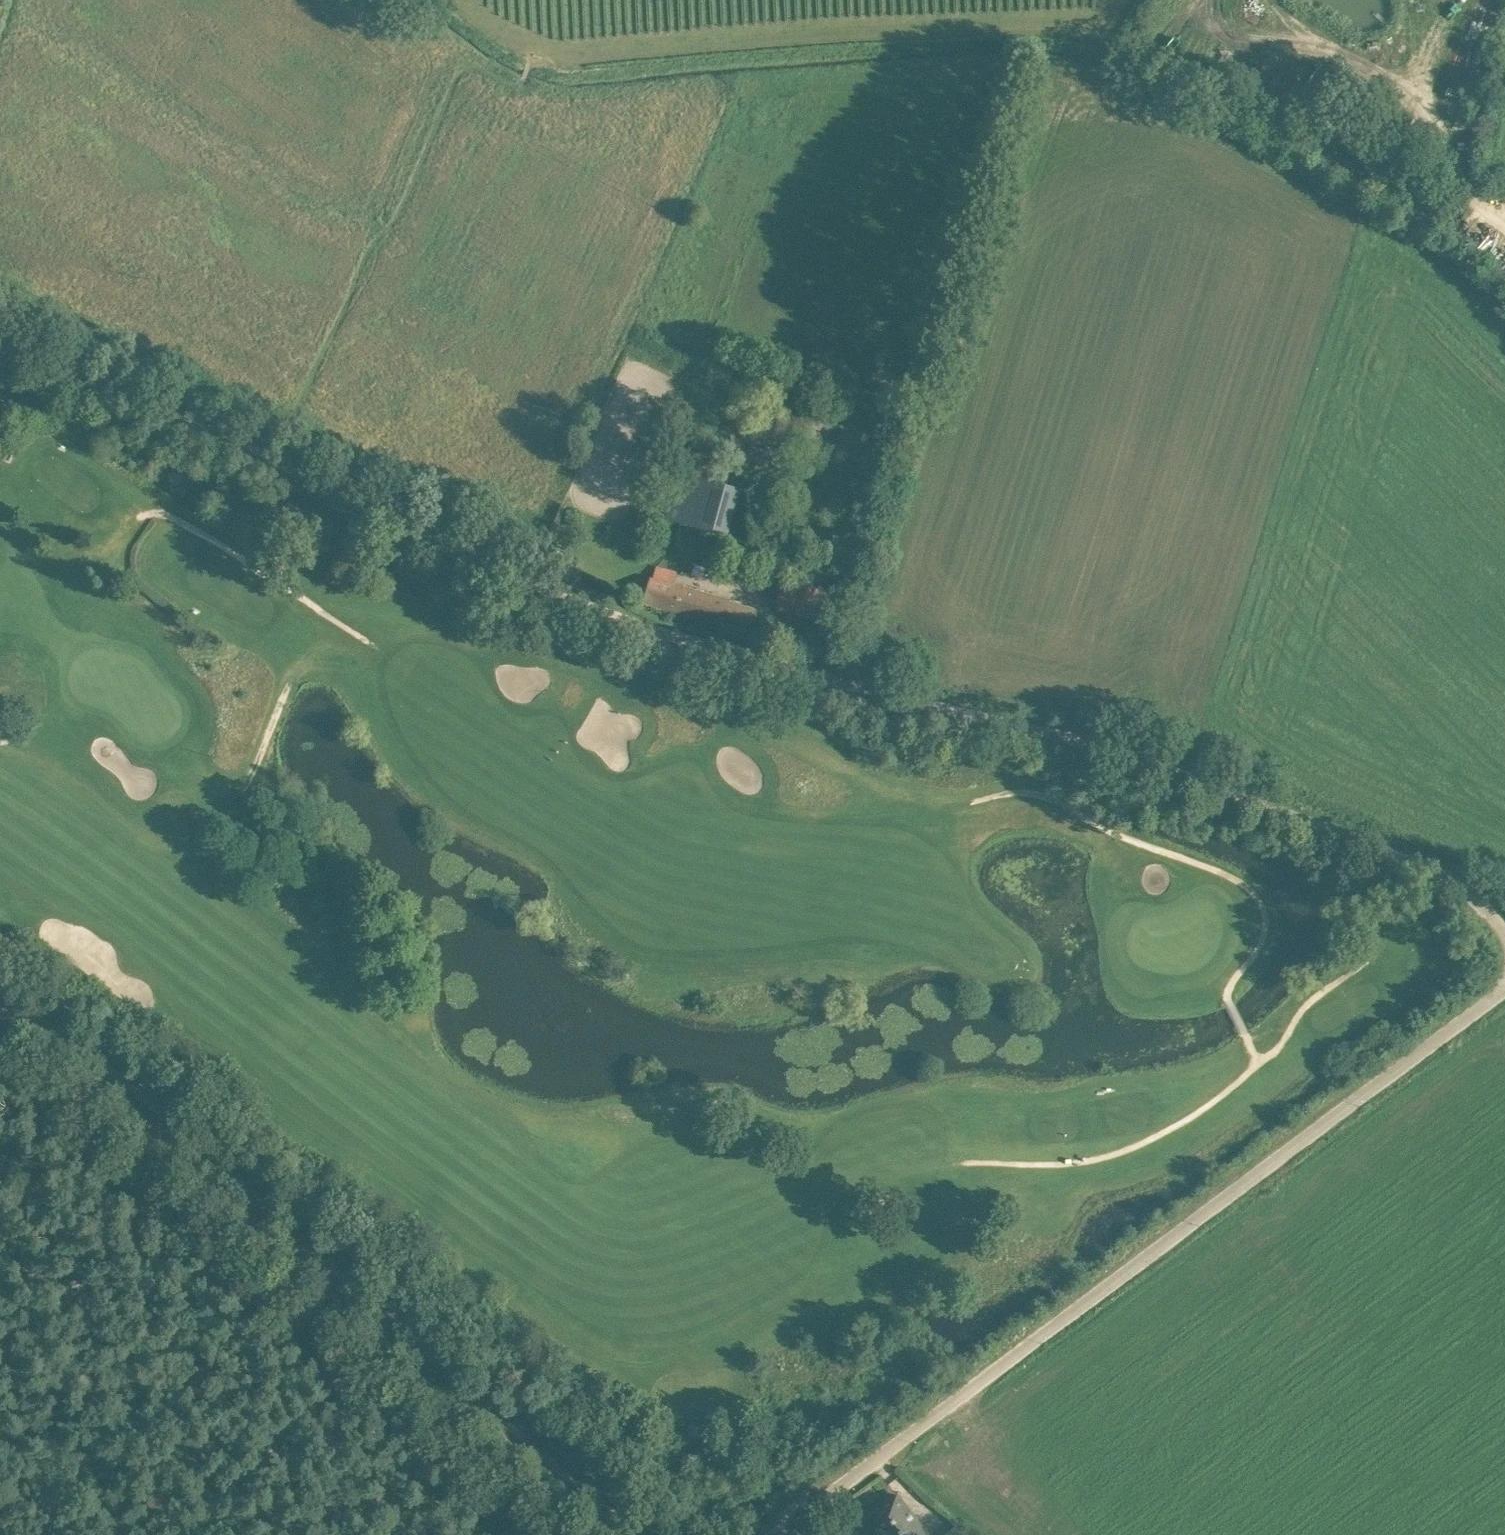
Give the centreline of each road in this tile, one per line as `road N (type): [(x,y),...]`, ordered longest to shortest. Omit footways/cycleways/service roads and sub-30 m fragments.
road 1 (unclassified): [(1504,935),(1441,876),(1135,757),(638,624)]
road 2 (unclassified): [(776,1534),(1504,990)]
road 3 (track): [(640,1534),(97,1059),(0,1012)]
road 4 (track): [(638,624),(0,332)]

